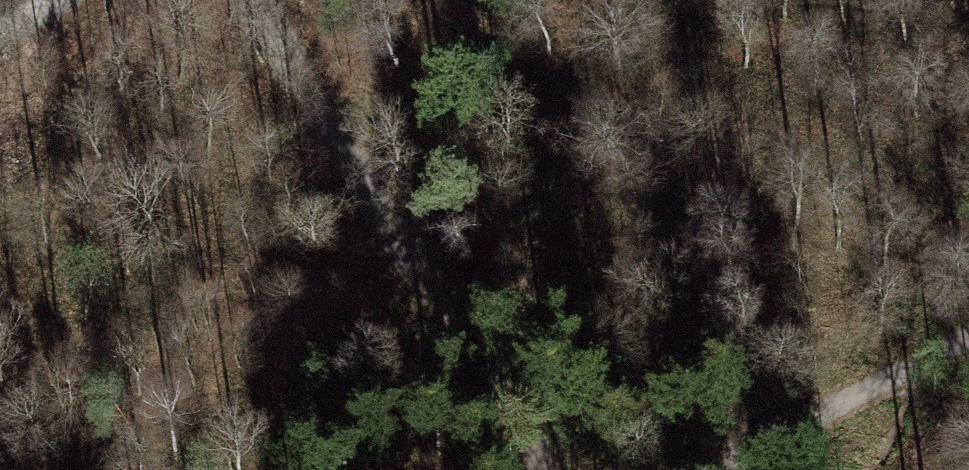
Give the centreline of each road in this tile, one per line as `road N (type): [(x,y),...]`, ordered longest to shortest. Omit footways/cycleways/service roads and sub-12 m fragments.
road 1 (track): [(252,0),(544,469)]
road 2 (track): [(968,350),(728,469)]

